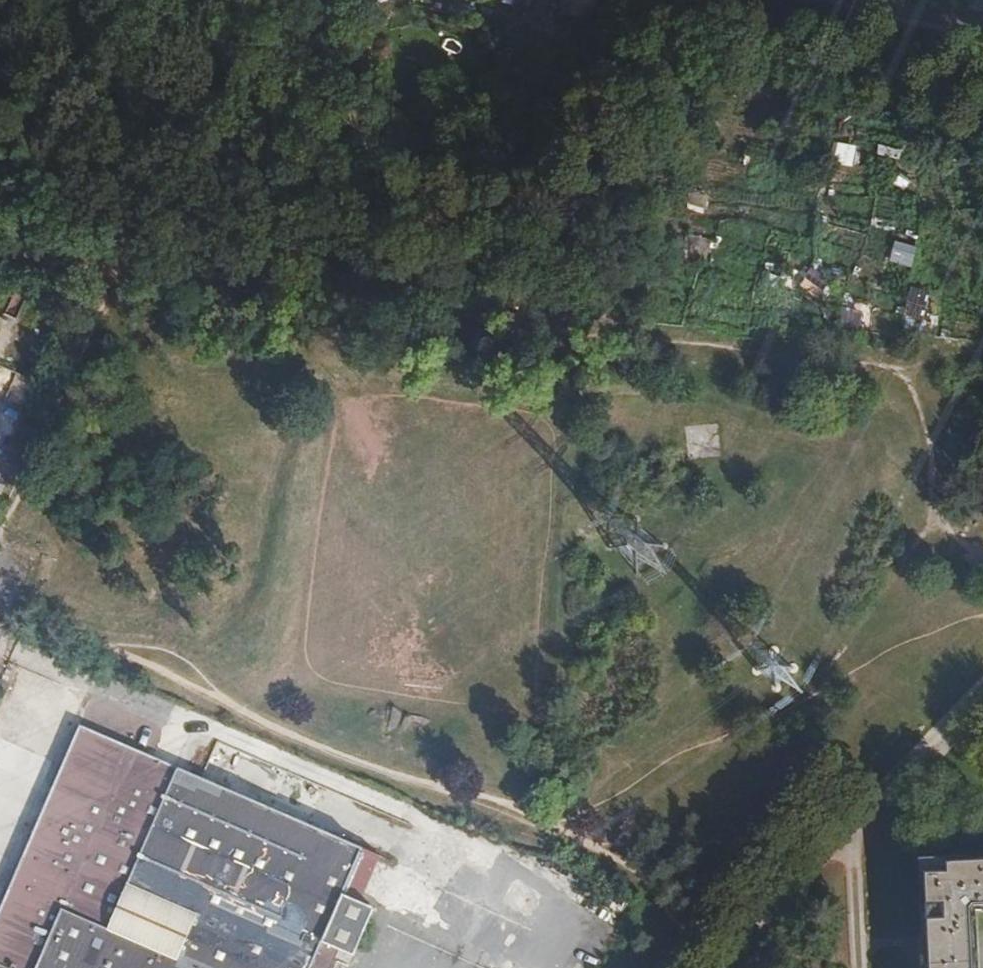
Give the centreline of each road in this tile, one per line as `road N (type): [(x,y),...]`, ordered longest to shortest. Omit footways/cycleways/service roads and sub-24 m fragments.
road 1 (secondary): [(982,29),(830,0)]

